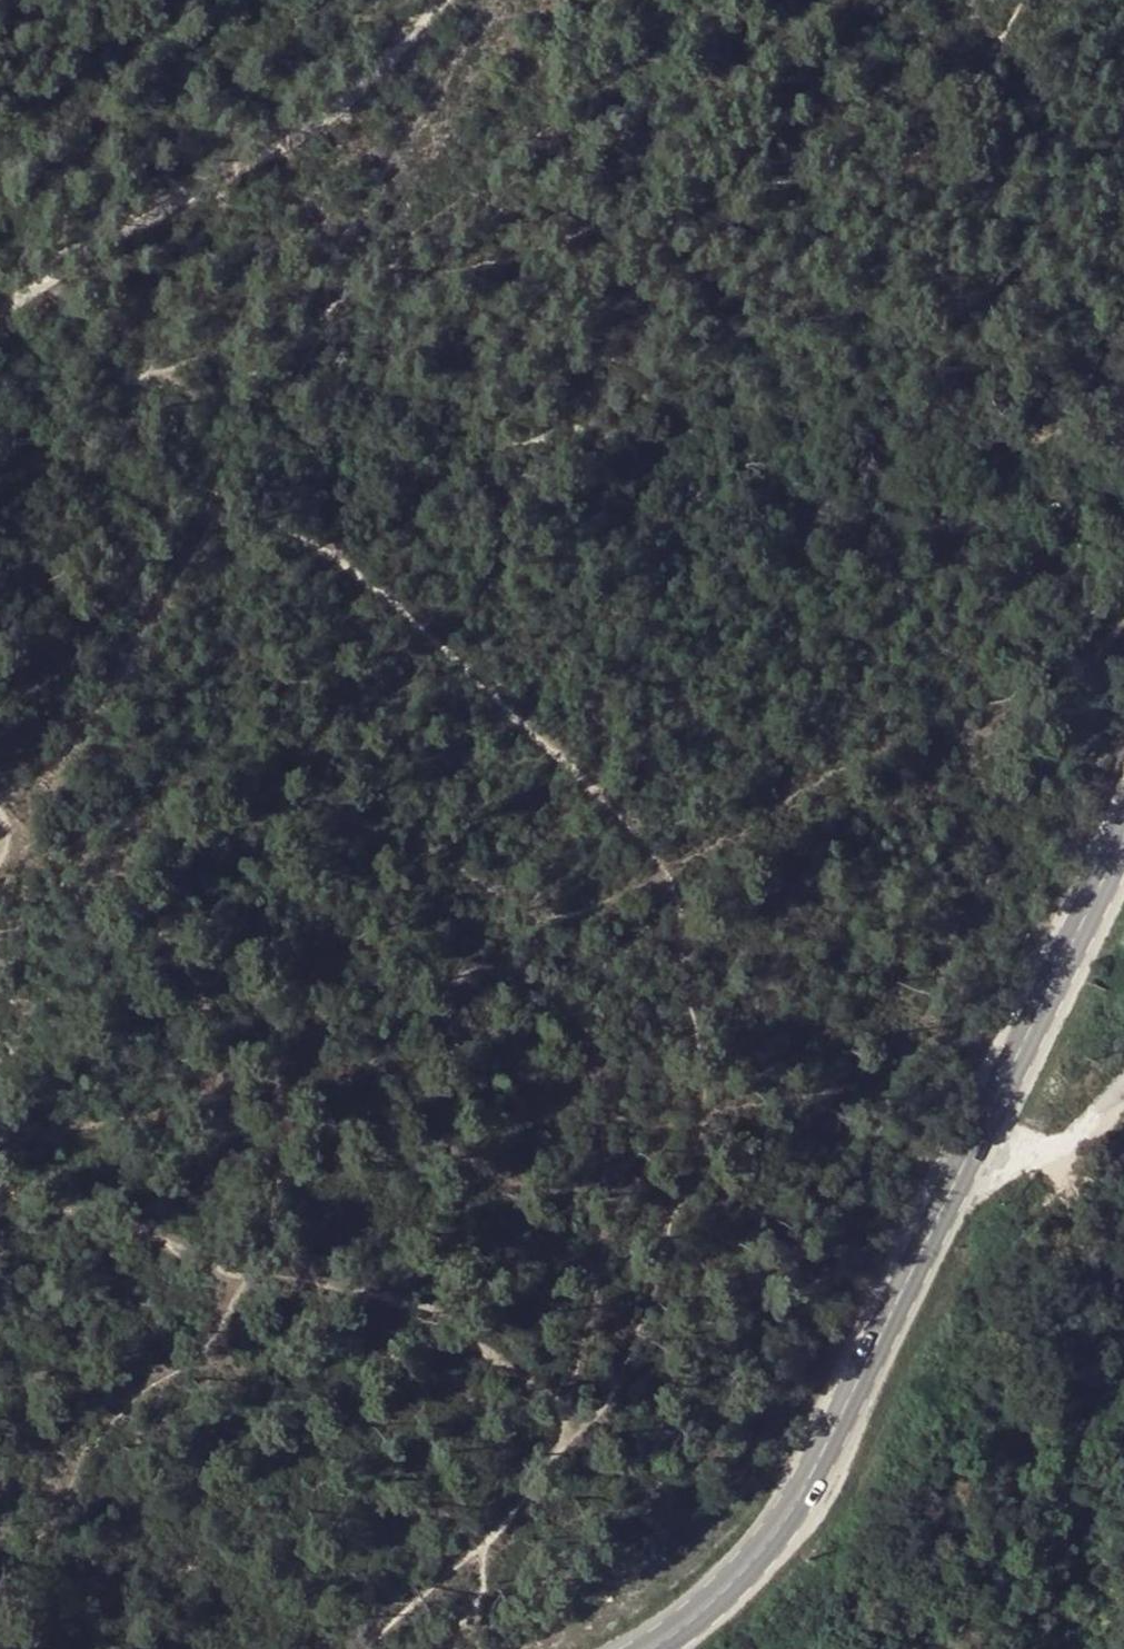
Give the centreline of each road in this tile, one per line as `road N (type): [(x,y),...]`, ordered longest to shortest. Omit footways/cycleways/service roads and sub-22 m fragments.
road 1 (secondary): [(1123,834),(784,1527),(711,1601),(639,1648)]
road 2 (track): [(0,317),(358,100),(447,0)]

